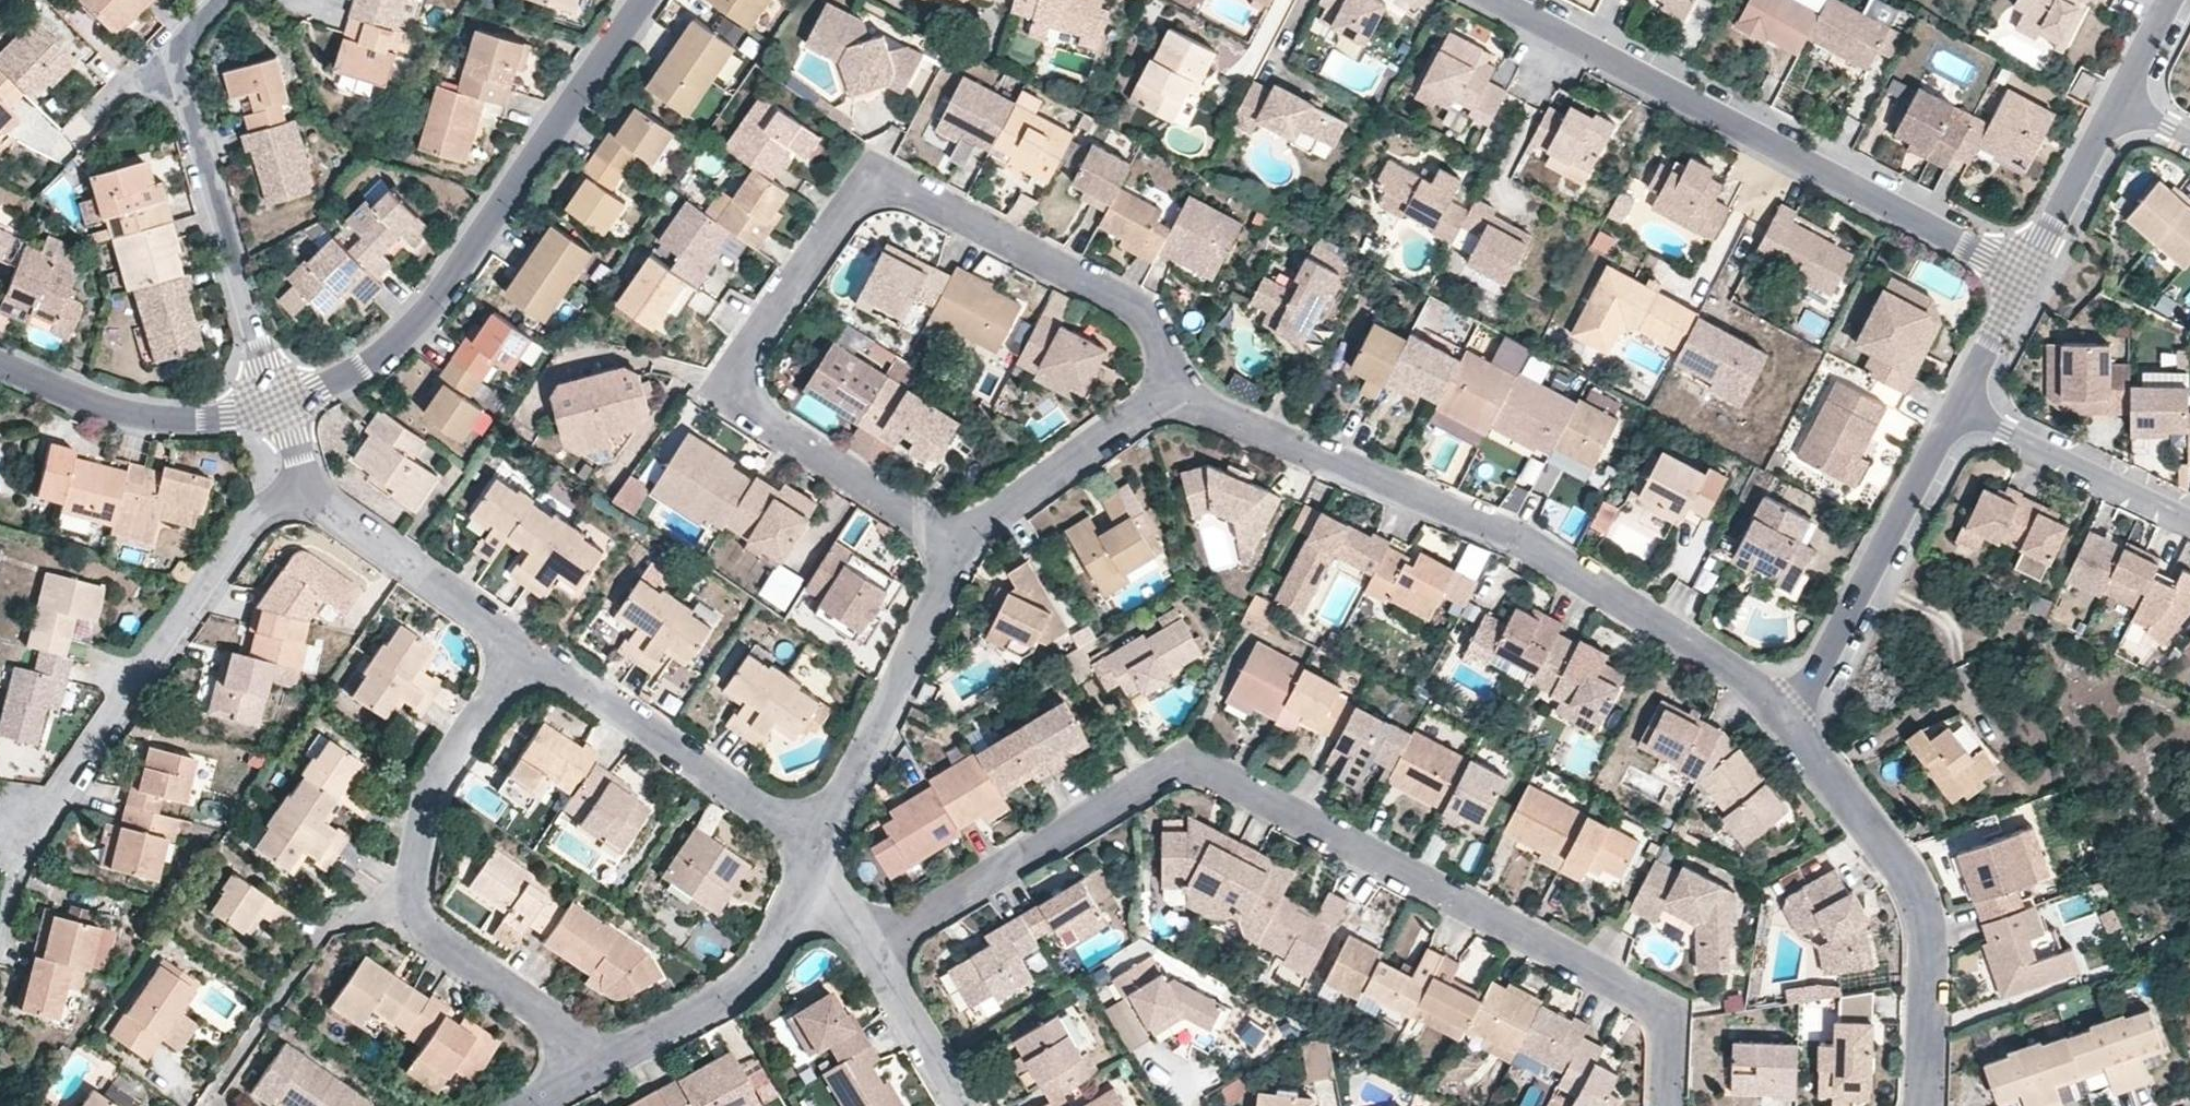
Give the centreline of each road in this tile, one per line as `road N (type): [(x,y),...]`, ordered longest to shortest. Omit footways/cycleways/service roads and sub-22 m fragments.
road 1 (residential): [(875,944),(1169,770),(1205,768),(1664,1004),(1672,1032),(1670,1105)]
road 2 (residential): [(1170,384),(1162,340),(1136,304),(912,188),(889,180),(870,185),(740,366),(739,380),(758,409),(958,541)]
road 3 (residential): [(1795,723),(1716,653),(1506,529),(1209,407),(1170,384)]
road 4 (residential): [(1498,0),(2023,273)]
road 5 (residential): [(278,406),(377,358),(415,326),(641,0)]
road 6 (residential): [(599,1061),(414,921),(409,906),(436,782),(529,649)]
road 7 (residential): [(6,826),(43,815),(256,507),(300,489)]
road 8 (residential): [(1922,1105),(1923,903),(1795,723)]
road 9 (residential): [(158,63),(178,82),(278,406)]
road 10 (residential): [(1959,408),(1795,723)]
road 11 (residential): [(823,840),(529,649)]
road 12 (residential): [(958,541),(823,840)]
road 13 (residential): [(278,406),(228,419),(138,418),(0,366)]
road 14 (residential): [(529,649),(320,495),(300,489)]
road 15 (residential): [(599,1061),(749,981),(805,886)]
road 16 (residential): [(1170,384),(958,541)]
road 17 (residential): [(1959,408),(2189,516)]
road 18 (residential): [(2119,102),(2023,273)]
road 19 (residential): [(875,944),(969,1105)]
road 20 (residential): [(2023,273),(1959,408)]

